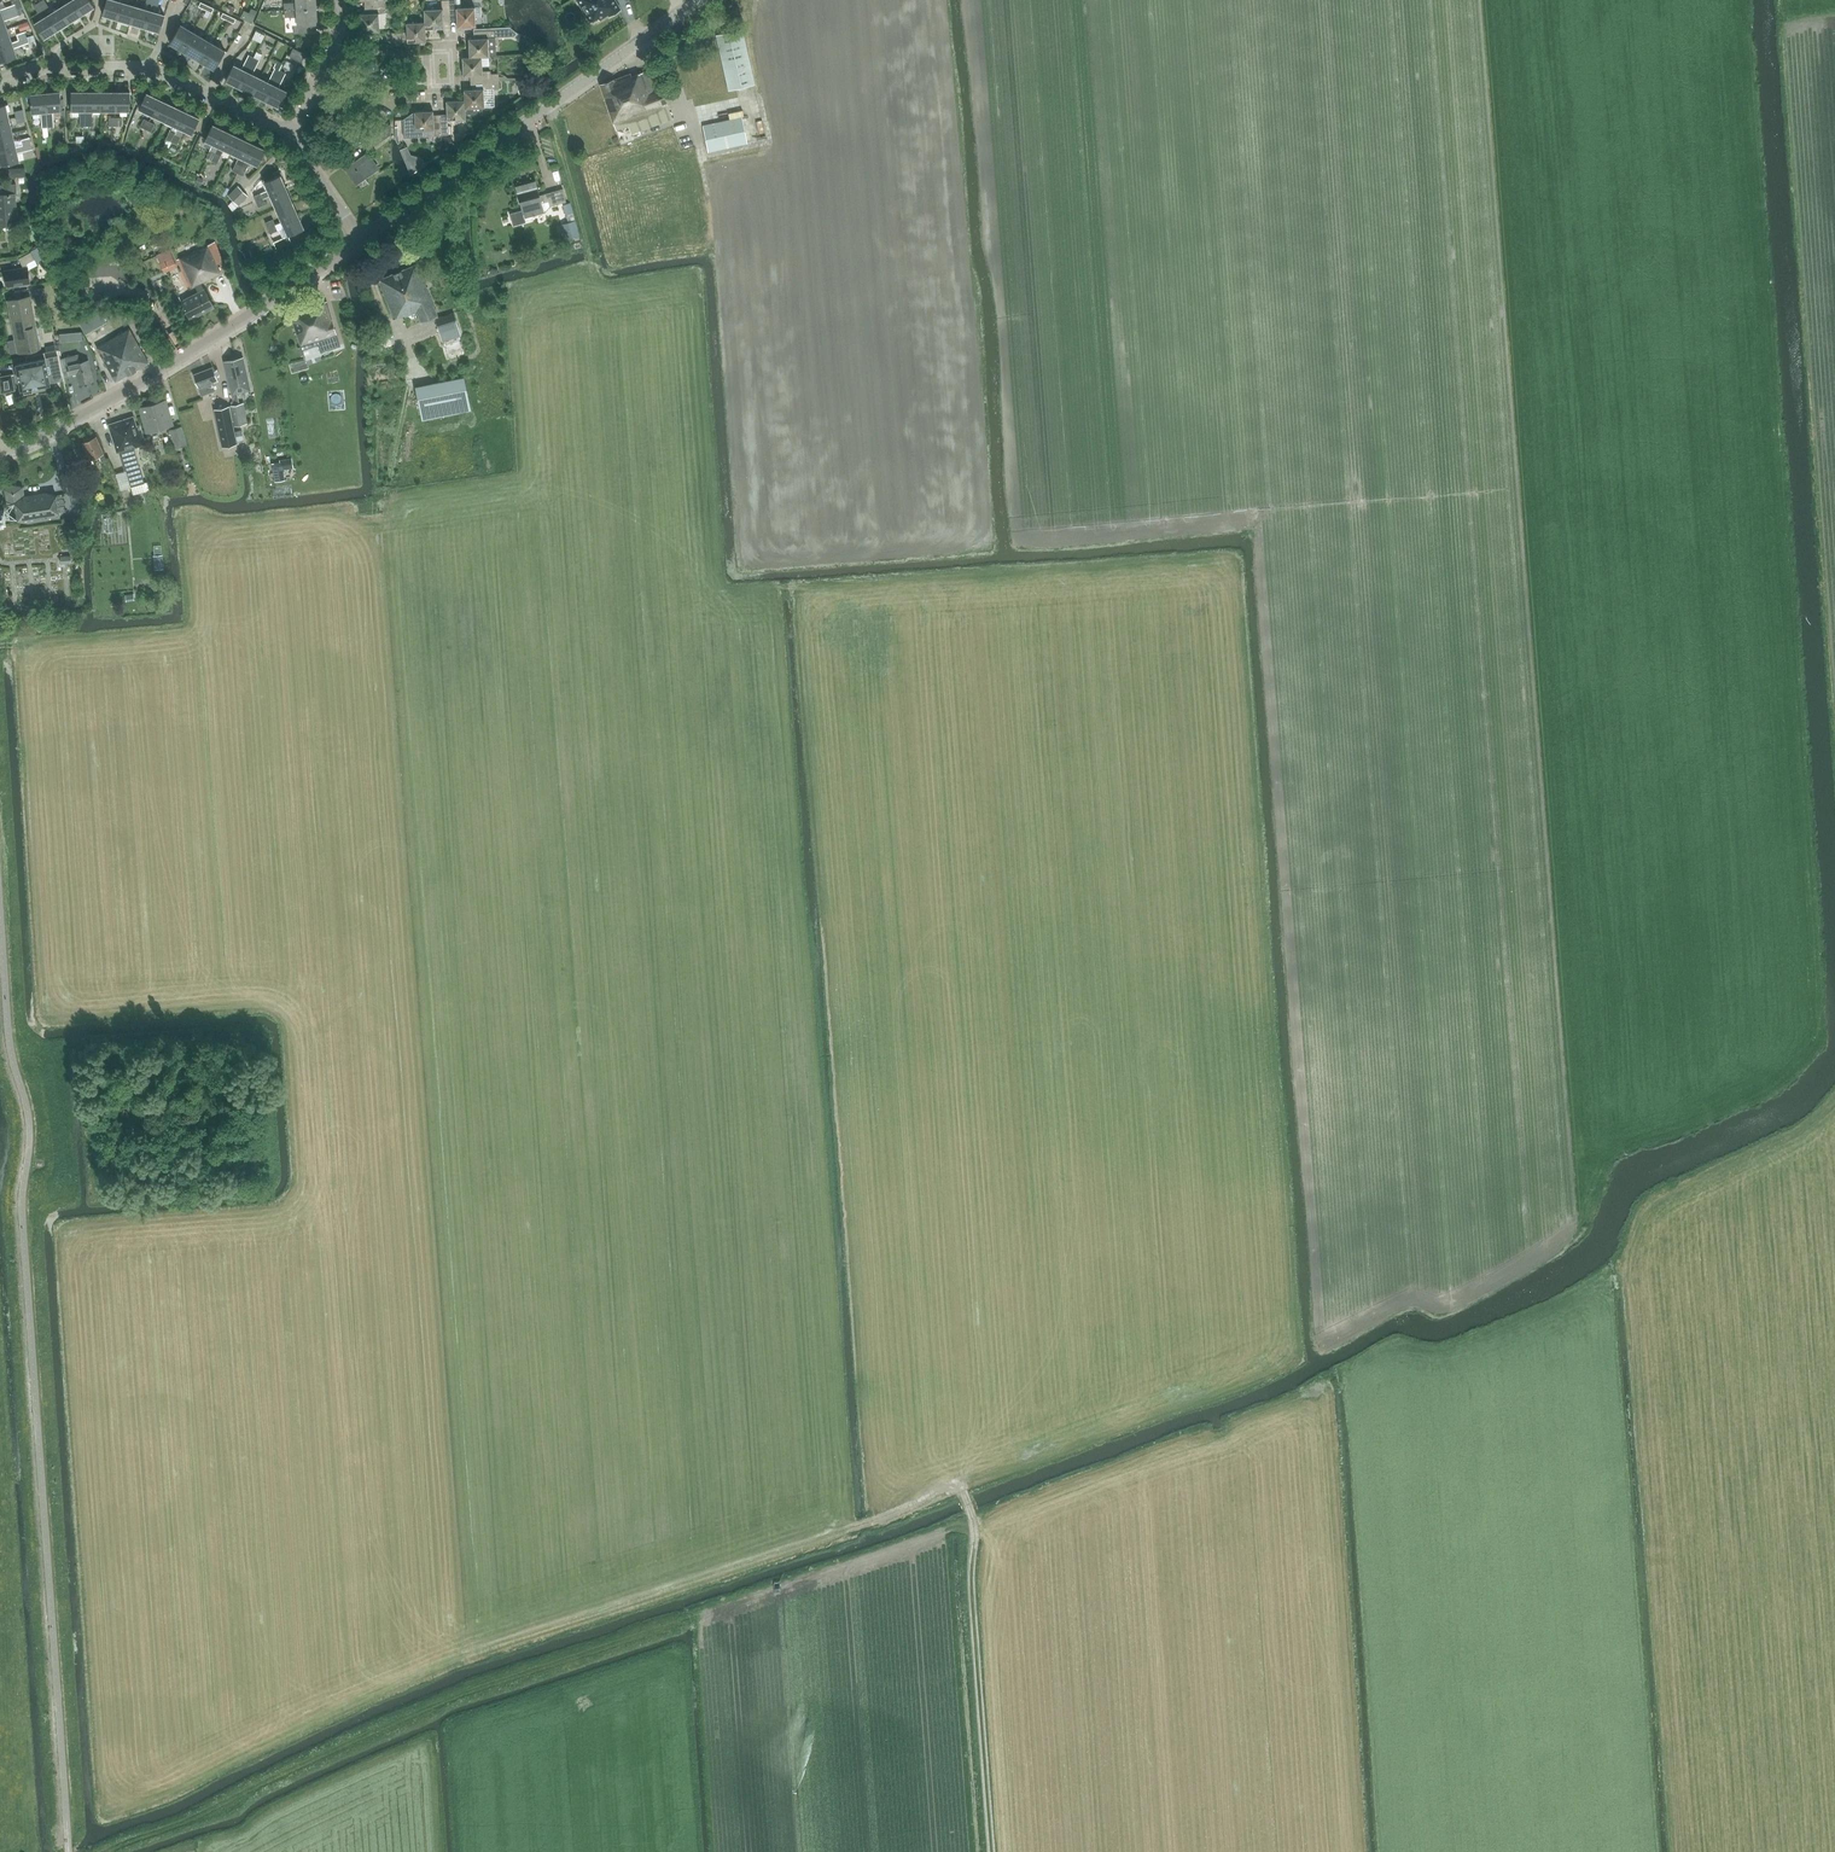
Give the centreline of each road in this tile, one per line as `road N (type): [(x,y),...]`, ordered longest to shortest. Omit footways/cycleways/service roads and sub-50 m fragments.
road 1 (track): [(973,1522),(500,1681),(221,1810),(103,1851)]
road 2 (track): [(856,1526),(963,1488),(975,1541),(992,1851)]
road 3 (tertiary): [(0,455),(163,371),(359,240)]
road 4 (tertiary): [(359,240),(698,0)]
road 5 (residential): [(291,137),(144,66),(48,67),(0,83)]
road 6 (residential): [(359,240),(291,137)]

